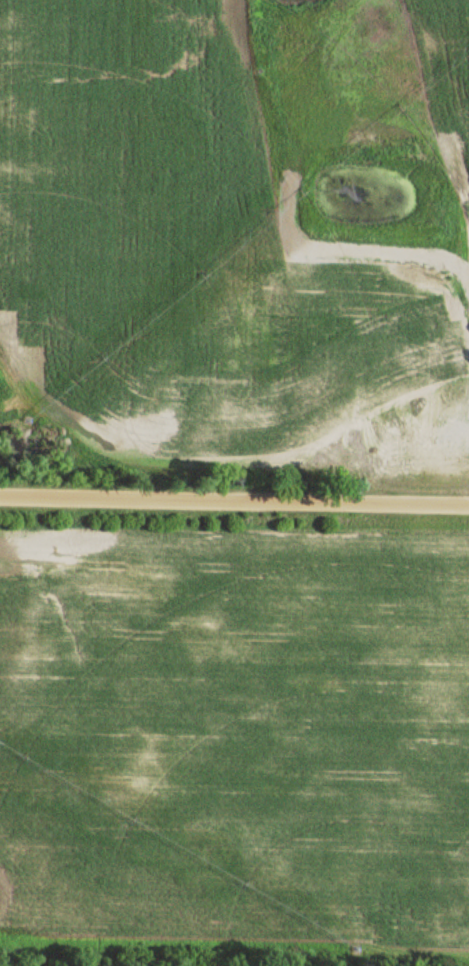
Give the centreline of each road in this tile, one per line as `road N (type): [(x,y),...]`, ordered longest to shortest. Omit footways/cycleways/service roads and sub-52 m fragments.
road 1 (residential): [(468,507),(0,498)]

